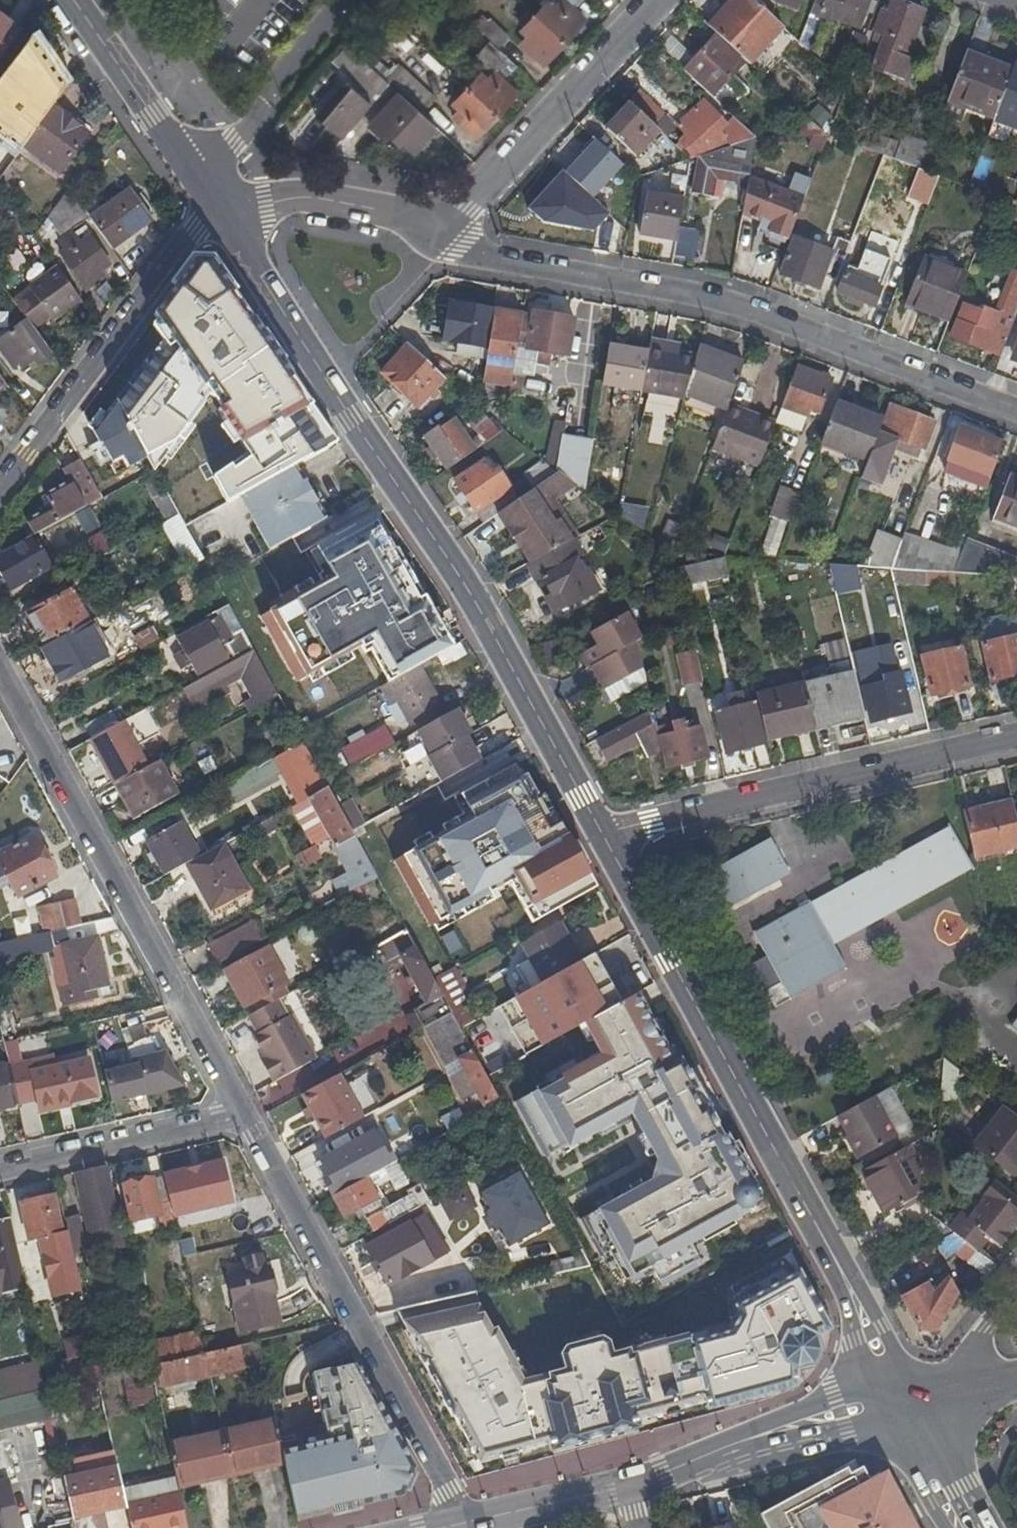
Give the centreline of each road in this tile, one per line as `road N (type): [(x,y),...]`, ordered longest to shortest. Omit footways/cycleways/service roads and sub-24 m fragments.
road 1 (secondary): [(602,832),(482,613),(221,207)]
road 2 (secondary): [(904,1401),(874,1330),(602,832)]
road 3 (residential): [(1016,411),(758,311),(427,239)]
road 4 (residential): [(247,1114),(0,662)]
road 5 (residential): [(460,1526),(247,1114)]
road 6 (residential): [(1016,736),(602,832)]
road 7 (residential): [(221,207),(0,480)]
road 8 (residential): [(656,0),(427,239)]
road 9 (secondary): [(221,207),(74,0)]
road 10 (residential): [(0,1170),(247,1114)]
road 11 (residential): [(427,239),(397,217),(299,199),(221,207)]
road 12 (secondary): [(460,1526),(631,1484)]
road 13 (secondary): [(631,1484),(766,1434)]
road 14 (secondary): [(766,1434),(816,1441),(864,1431),(891,1402)]
road 15 (secondary): [(891,1402),(856,1394),(835,1399),(766,1434)]
road 16 (residential): [(969,1394),(969,1357),(1016,1287)]

